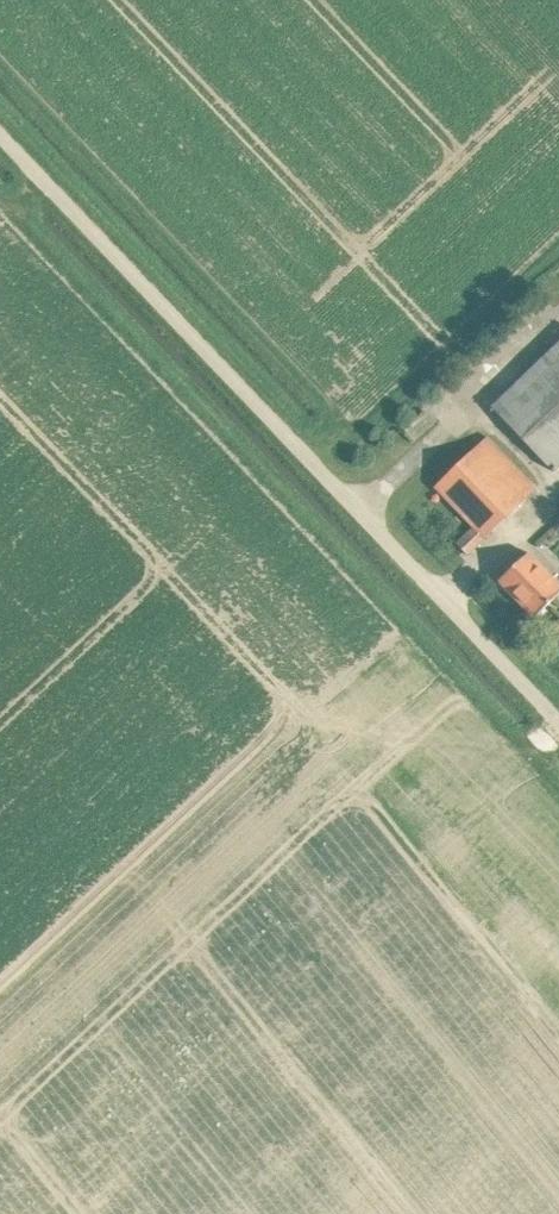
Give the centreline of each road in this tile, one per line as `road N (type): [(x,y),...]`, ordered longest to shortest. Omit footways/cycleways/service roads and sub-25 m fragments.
road 1 (unclassified): [(558,724),(0,140)]

